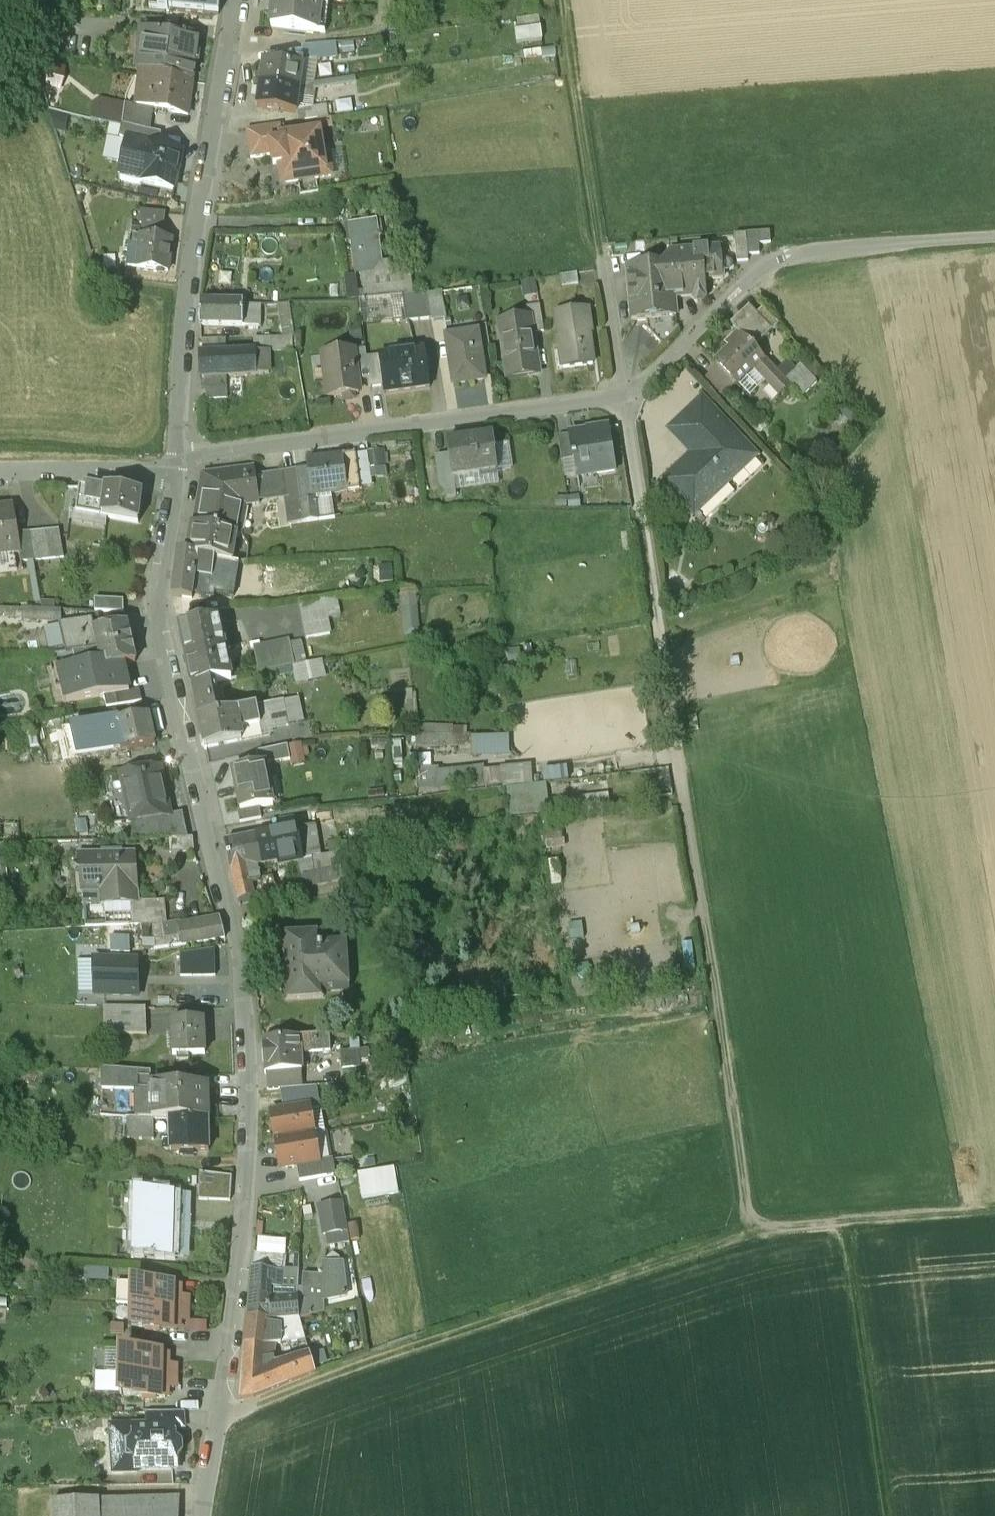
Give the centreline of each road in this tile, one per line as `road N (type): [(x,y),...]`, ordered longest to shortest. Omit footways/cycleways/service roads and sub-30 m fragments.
road 1 (residential): [(178,459),(153,605),(227,904),(243,990),(246,1082),(247,1157),(221,1416),(200,1515)]
road 2 (track): [(221,1416),(754,1230),(994,1213)]
road 3 (track): [(674,731),(754,1230)]
road 4 (residential): [(231,0),(195,245),(178,459)]
road 5 (residential): [(178,459),(622,392)]
road 6 (residential): [(674,731),(622,392)]
road 7 (track): [(847,1227),(893,1515)]
road 8 (track): [(566,0),(596,218)]
road 9 (unclassified): [(779,252),(994,246)]
road 10 (residential): [(622,392),(643,382),(779,252)]
road 11 (residential): [(178,459),(0,482)]
road 12 (residential): [(622,392),(596,218)]

